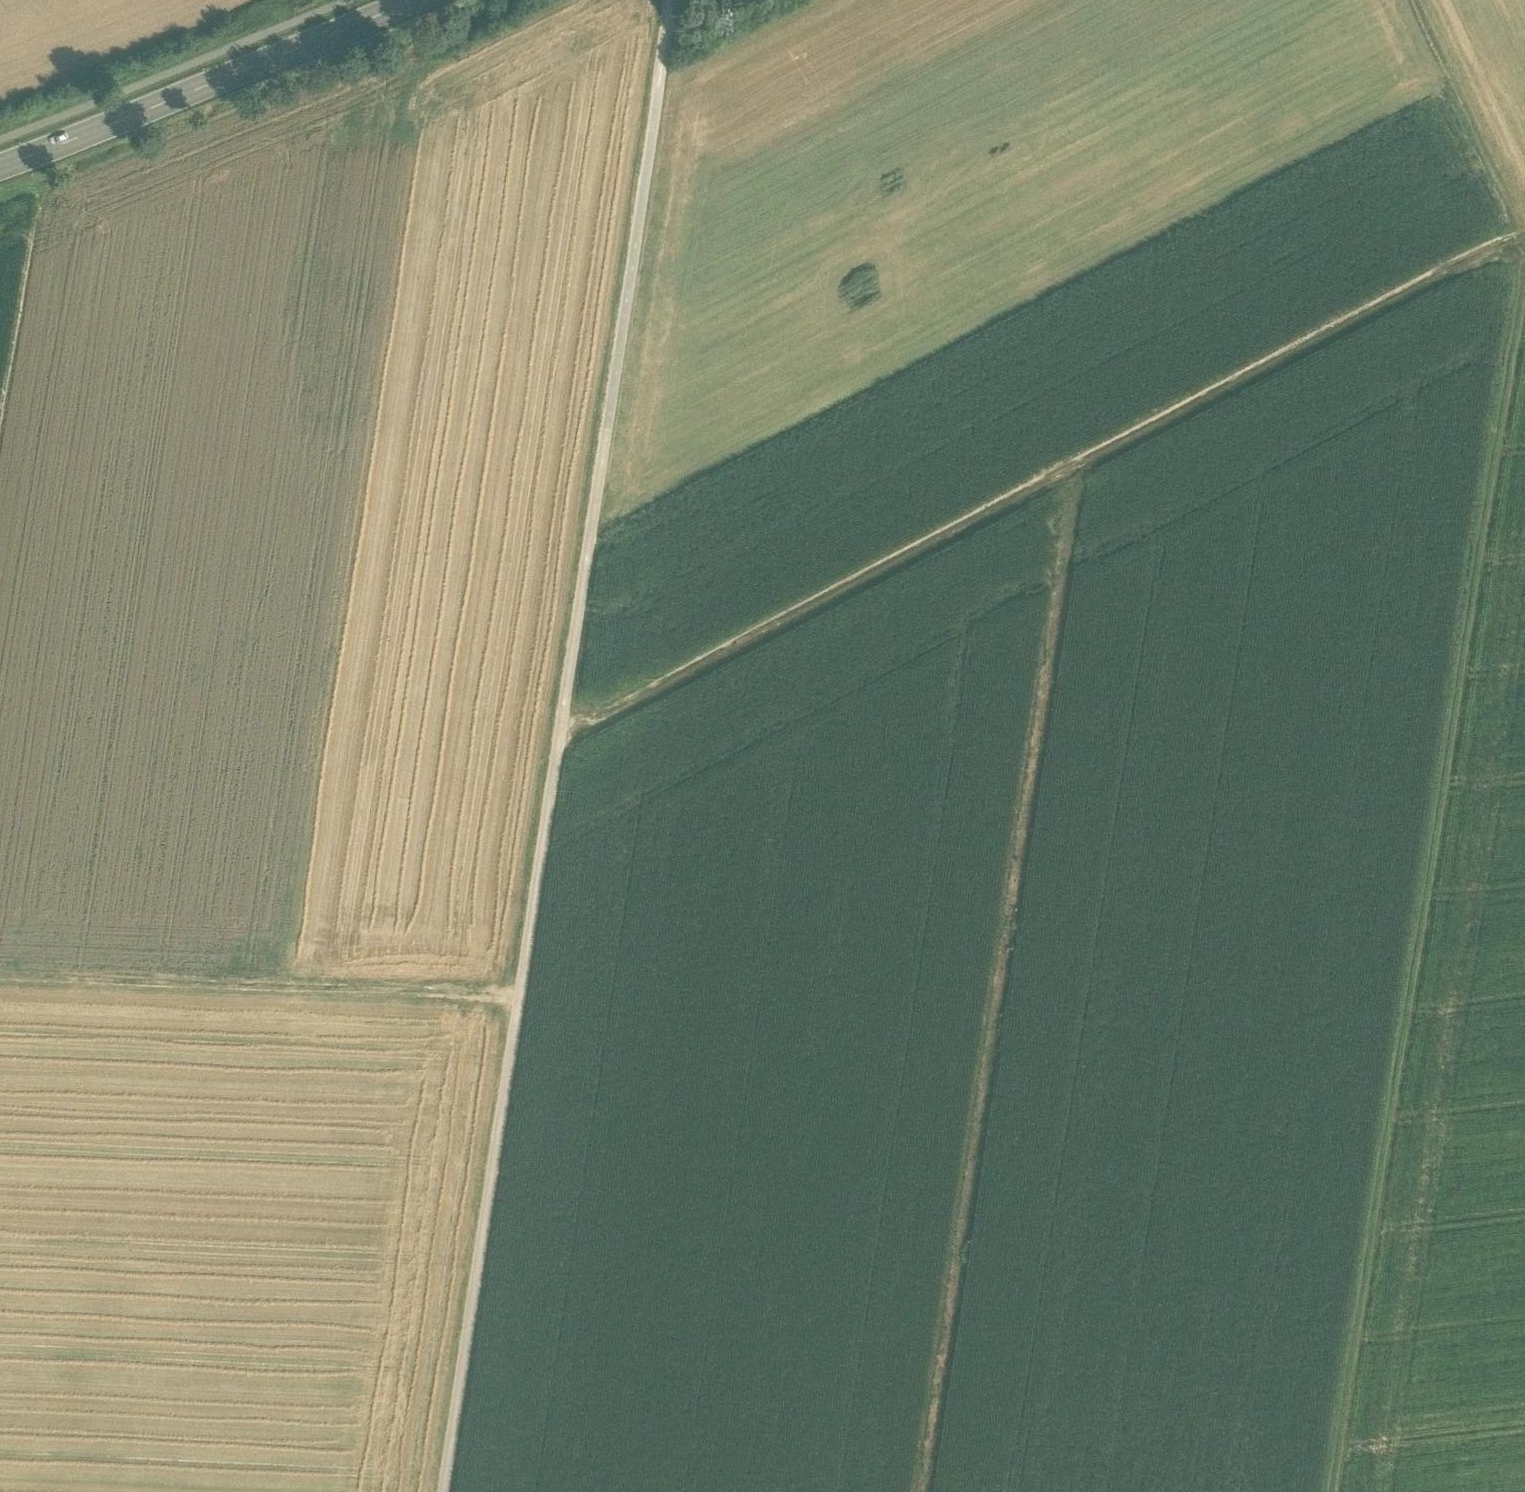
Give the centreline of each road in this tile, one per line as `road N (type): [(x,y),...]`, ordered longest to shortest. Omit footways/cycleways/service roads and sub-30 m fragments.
road 1 (track): [(1524,264),(1333,1491)]
road 2 (track): [(1523,231),(560,732)]
road 3 (track): [(560,732),(442,1491)]
road 4 (track): [(673,0),(560,732)]
road 5 (track): [(518,998),(0,981)]
road 6 (secondary): [(0,176),(427,0)]
road 7 (track): [(1416,0),(1523,231)]

